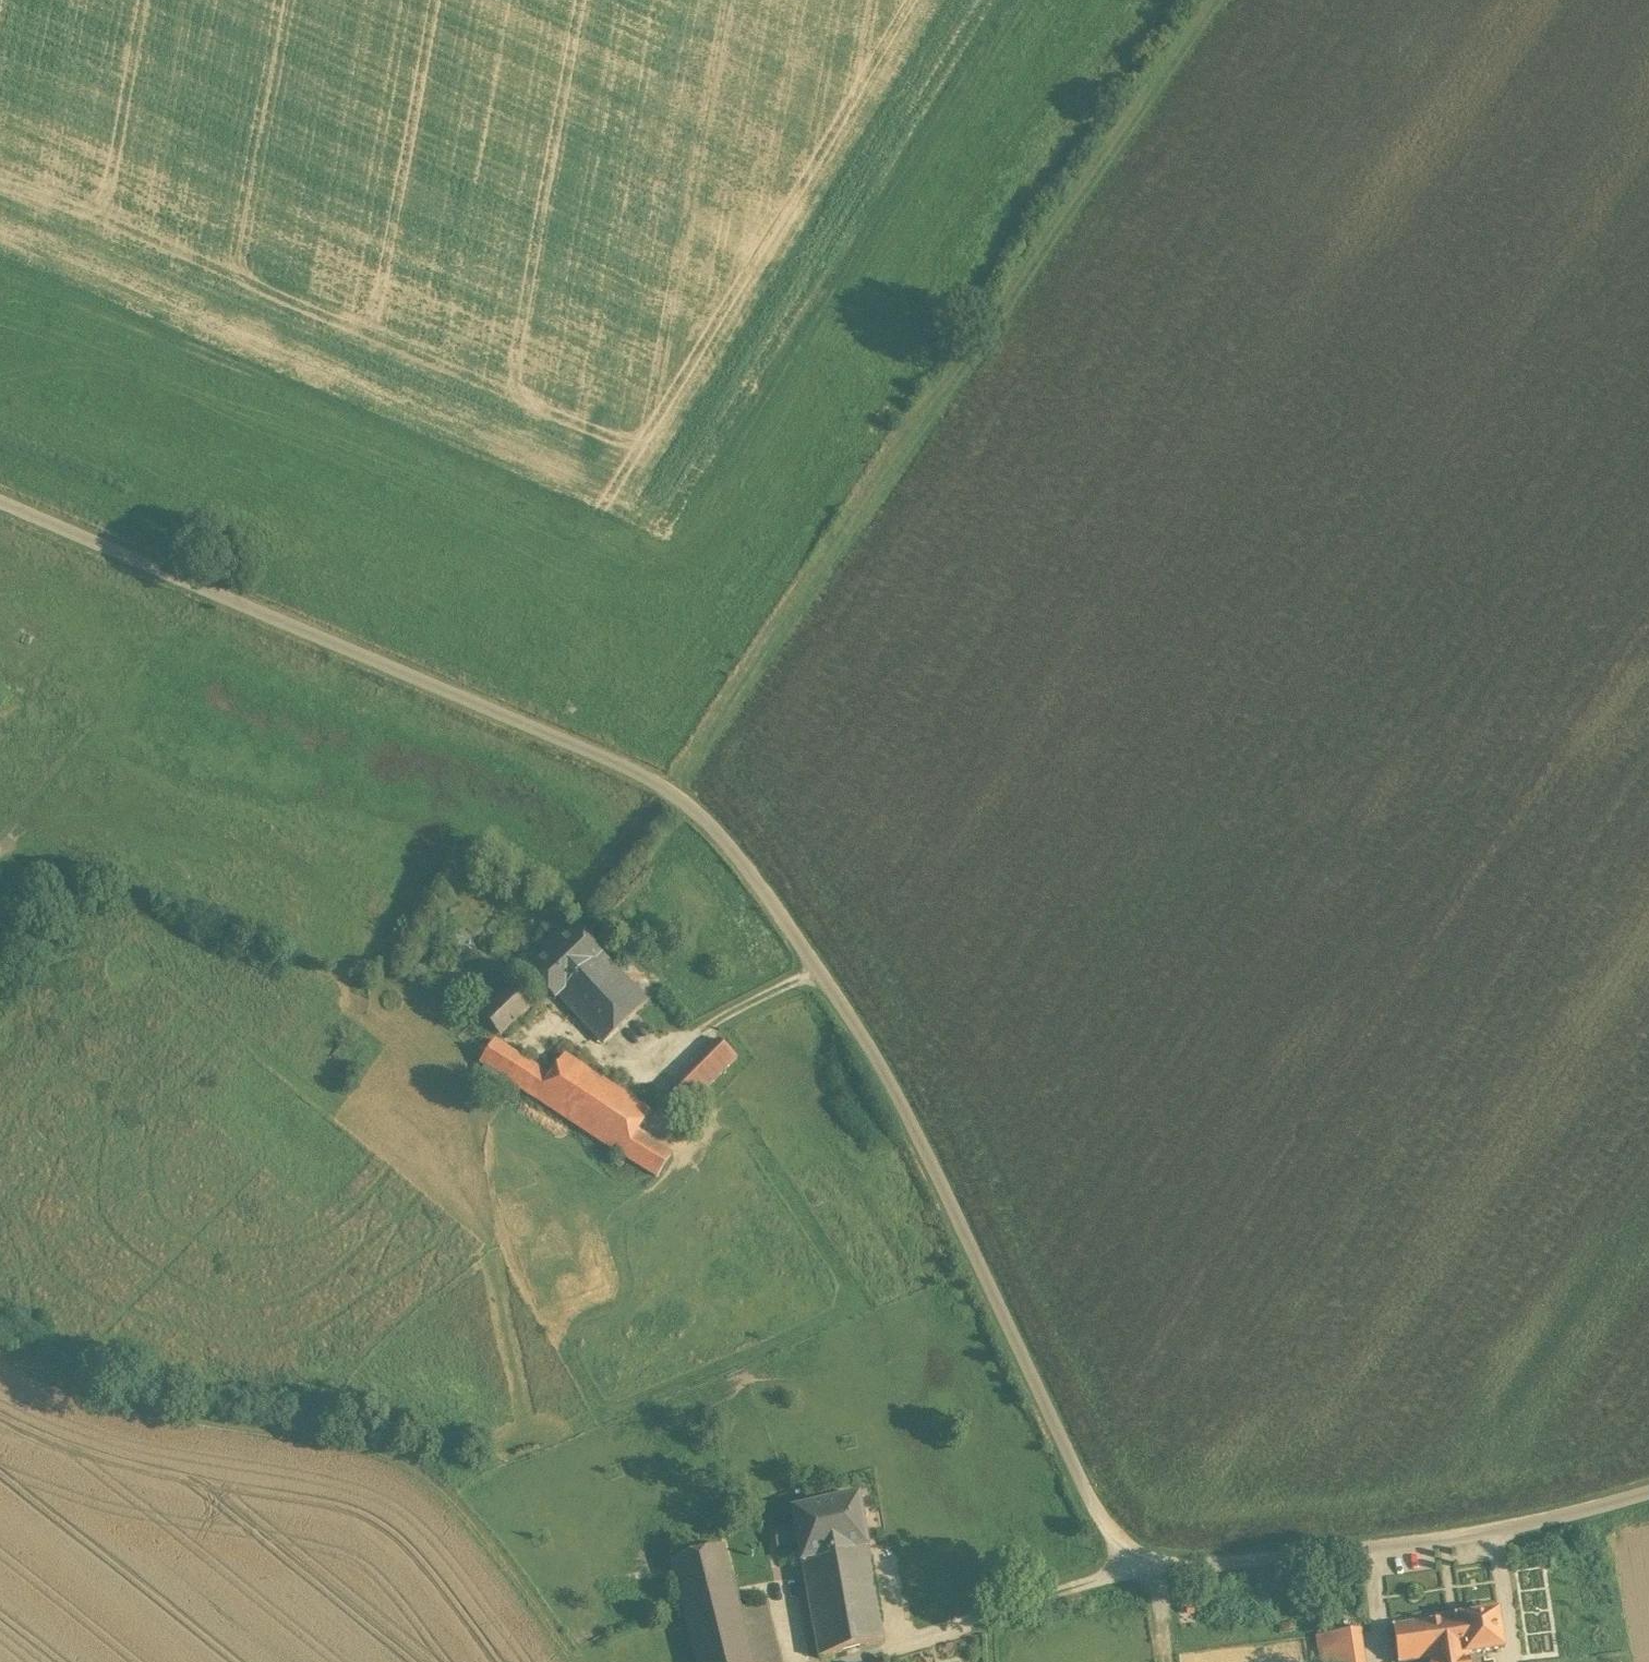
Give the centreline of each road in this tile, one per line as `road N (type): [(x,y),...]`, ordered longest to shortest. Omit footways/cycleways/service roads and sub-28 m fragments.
road 1 (unclassified): [(0,497),(652,771),(718,820),(871,1053),(1134,1571),(1535,1527),(1648,1491)]

